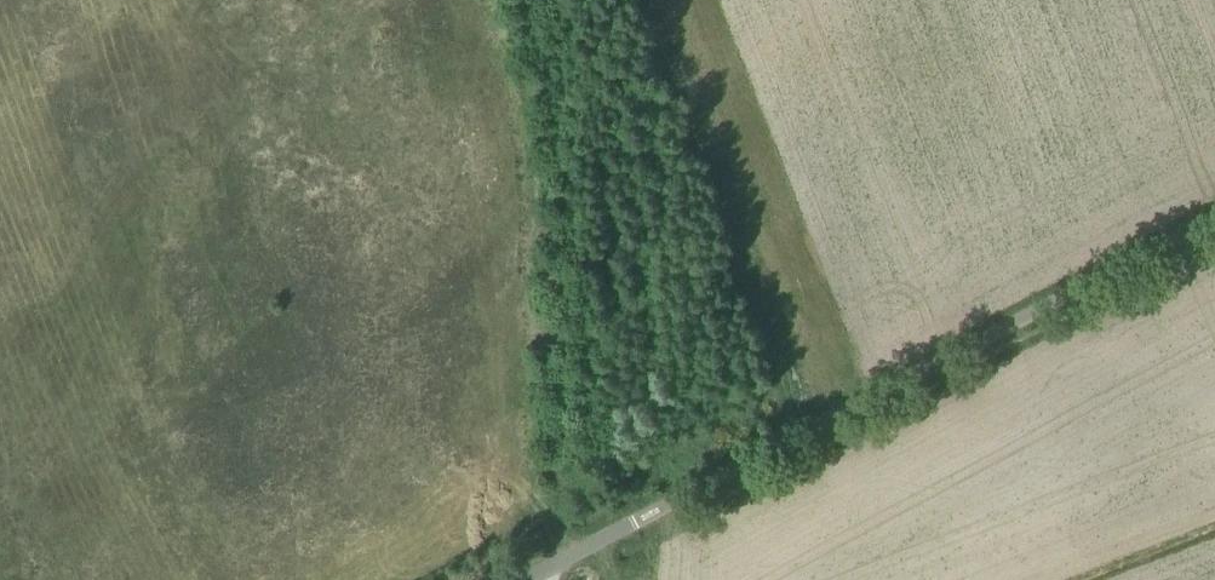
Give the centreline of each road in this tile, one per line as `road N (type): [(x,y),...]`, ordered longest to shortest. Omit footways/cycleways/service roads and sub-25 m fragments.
road 1 (unclassified): [(521,579),(1214,214)]

